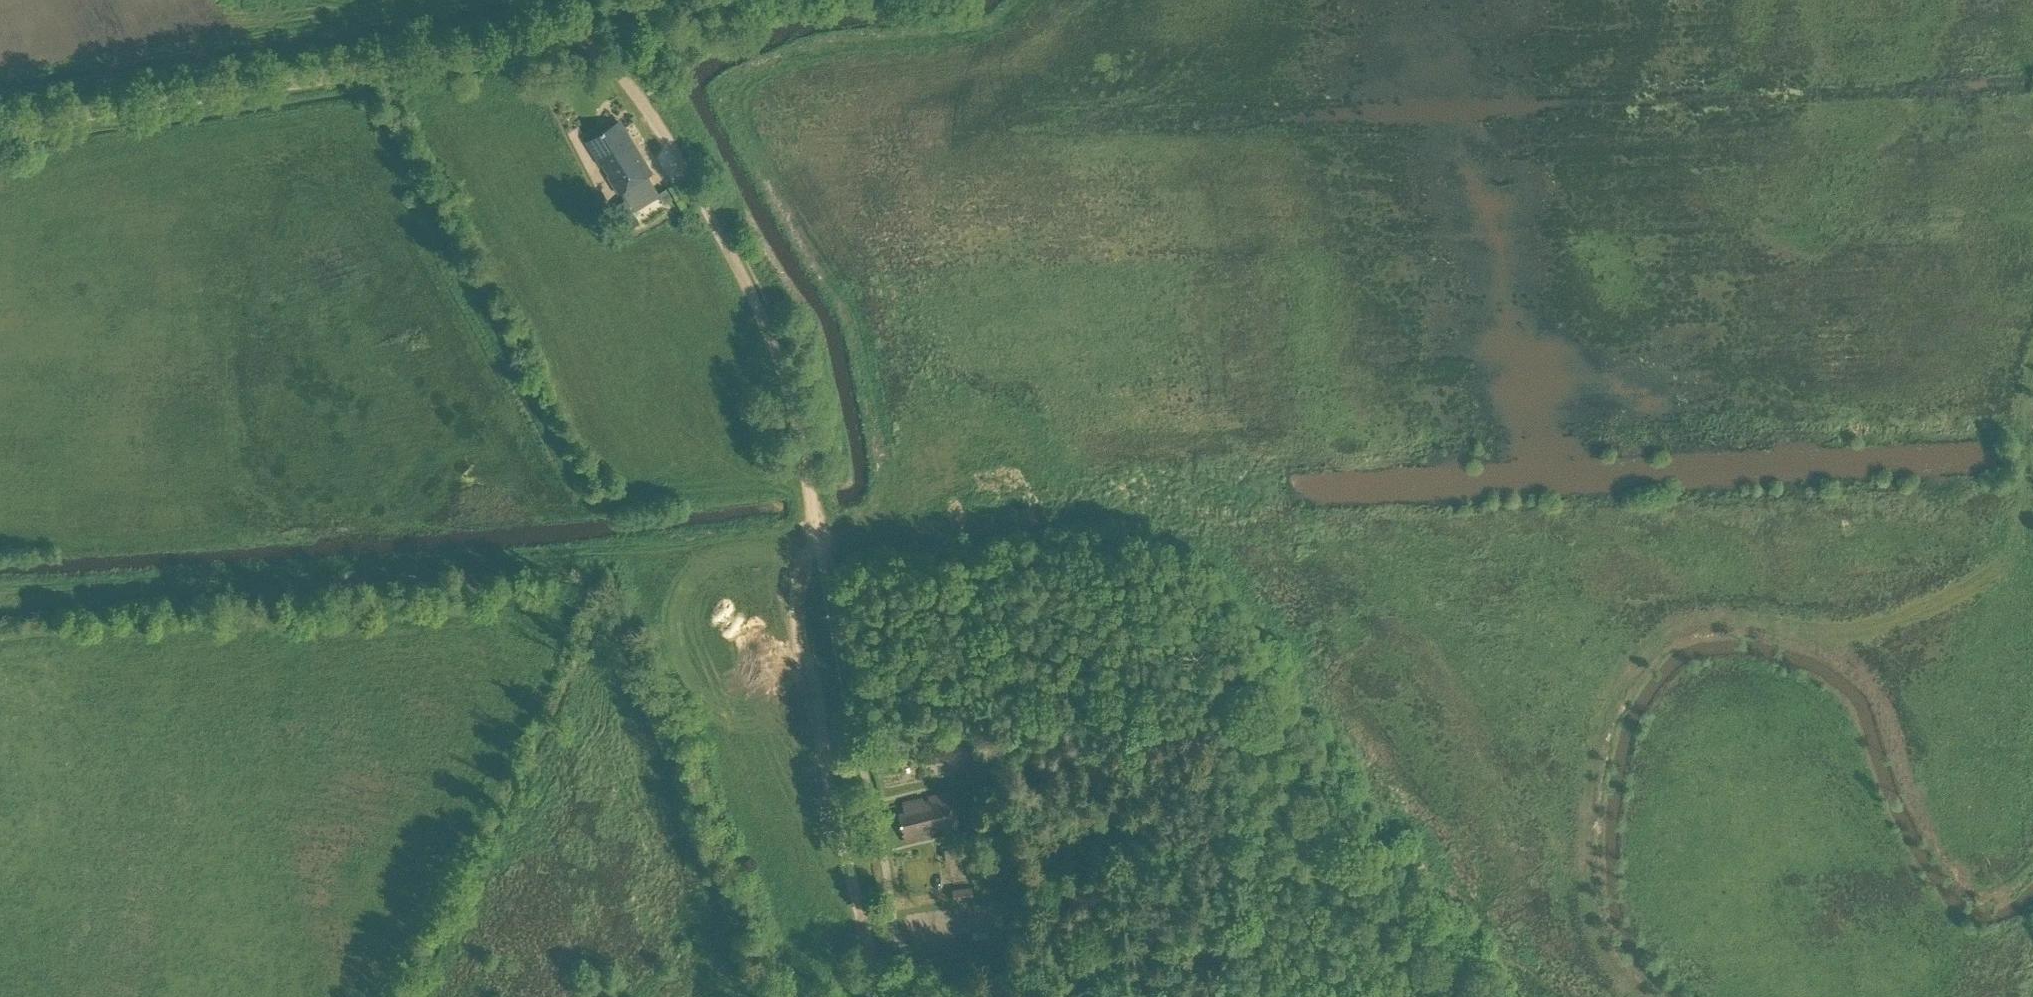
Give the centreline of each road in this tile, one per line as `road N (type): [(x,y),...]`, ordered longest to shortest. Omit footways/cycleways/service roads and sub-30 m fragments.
road 1 (unclassified): [(0,127),(478,50),(584,24),(627,0)]
road 2 (track): [(868,996),(861,921),(801,643),(813,522)]

